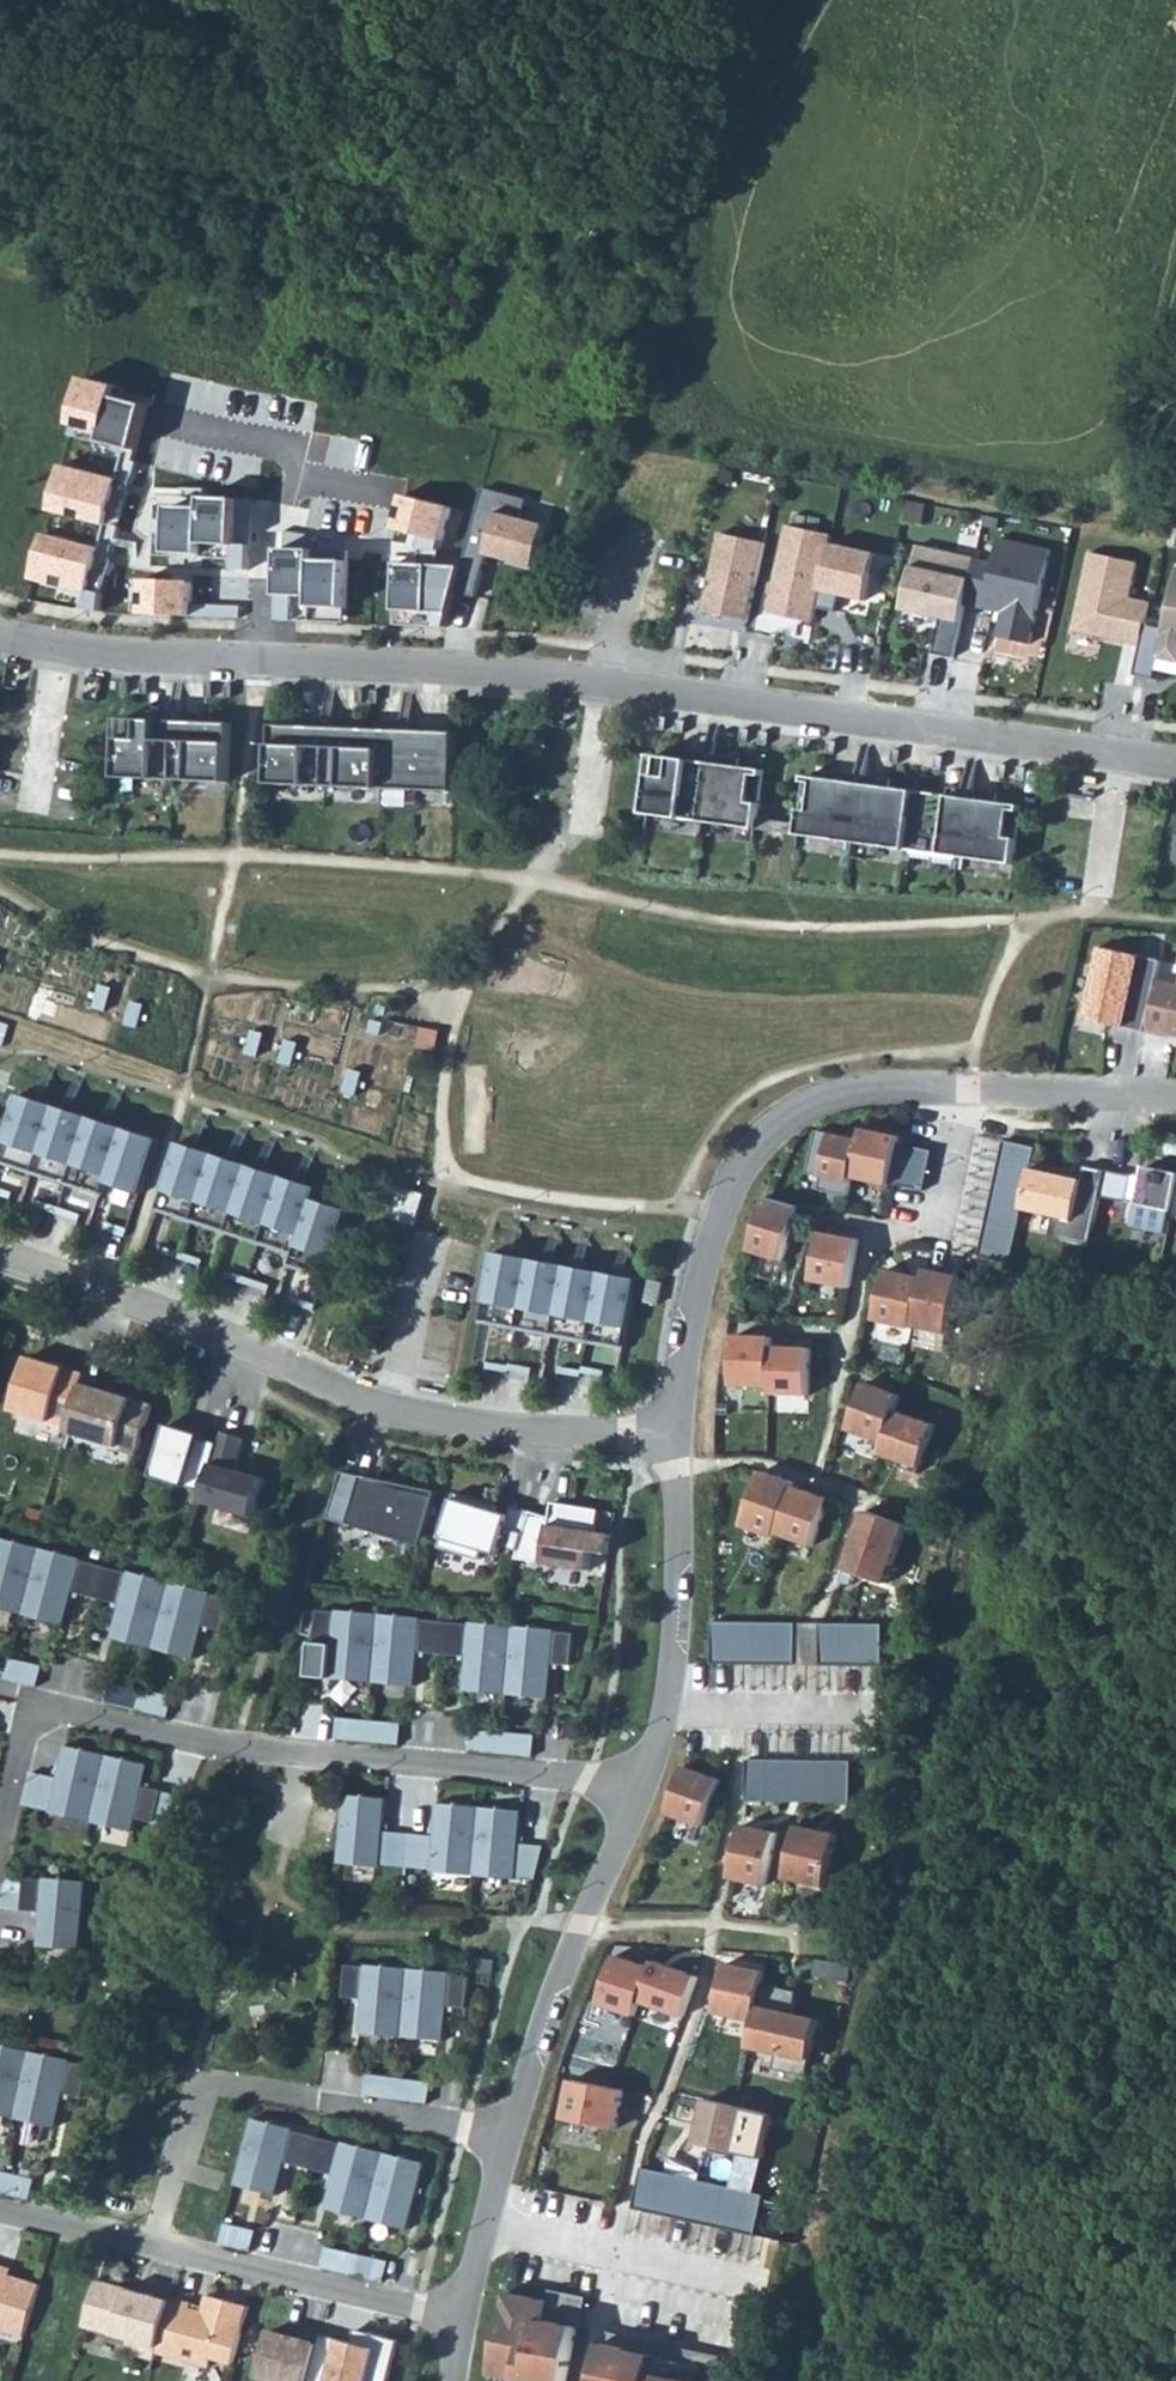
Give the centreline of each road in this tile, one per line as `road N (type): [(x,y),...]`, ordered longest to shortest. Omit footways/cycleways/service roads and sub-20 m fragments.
road 1 (residential): [(0,632),(128,658),(448,667),(599,680),(1175,759)]
road 2 (residential): [(638,1787),(205,1746),(59,1710),(26,1734),(0,1852)]
road 3 (residential): [(1175,1096),(872,1090),(810,1105),(768,1132),(740,1170),(701,1268),(672,1436)]
road 4 (residential): [(0,1256),(122,1297),(395,1413),(672,1436)]
road 5 (residential): [(155,2244),(459,2317)]
road 6 (residential): [(481,2212),(599,2240),(624,2265),(761,2296)]
road 7 (residential): [(672,1436),(676,1580),(663,1711)]
road 8 (residential): [(663,1711),(896,1719)]
road 9 (residential): [(582,1926),(534,2034),(503,2137)]
road 10 (residential): [(582,1926),(795,1941)]
road 11 (residential): [(331,2105),(503,2137)]
road 12 (residential): [(0,2213),(155,2244)]
road 13 (residential): [(638,1787),(582,1926)]
road 14 (residential): [(155,2244),(190,2114)]

